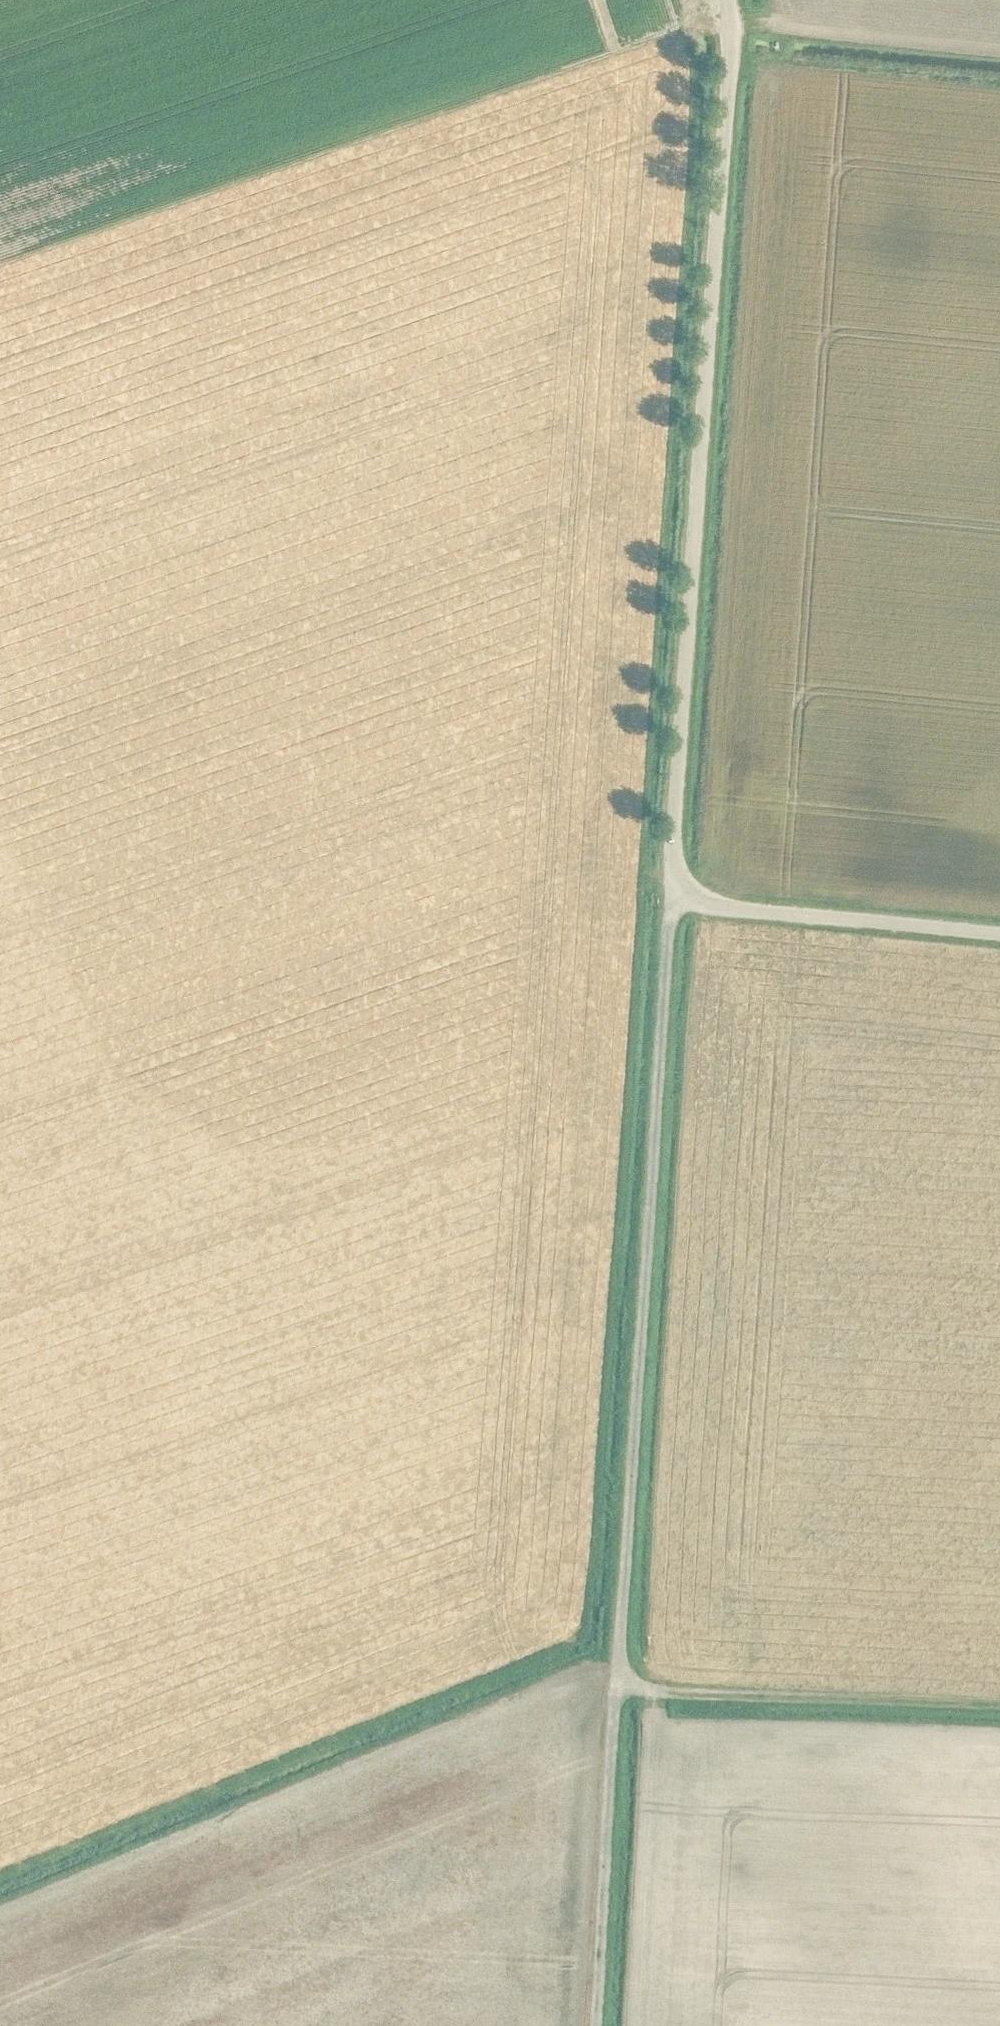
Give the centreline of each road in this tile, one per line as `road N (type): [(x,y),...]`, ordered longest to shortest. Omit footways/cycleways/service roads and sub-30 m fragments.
road 1 (unclassified): [(999,940),(670,908),(723,85),(718,0)]
road 2 (track): [(670,908),(596,2025)]
road 3 (track): [(618,1691),(999,1709)]

